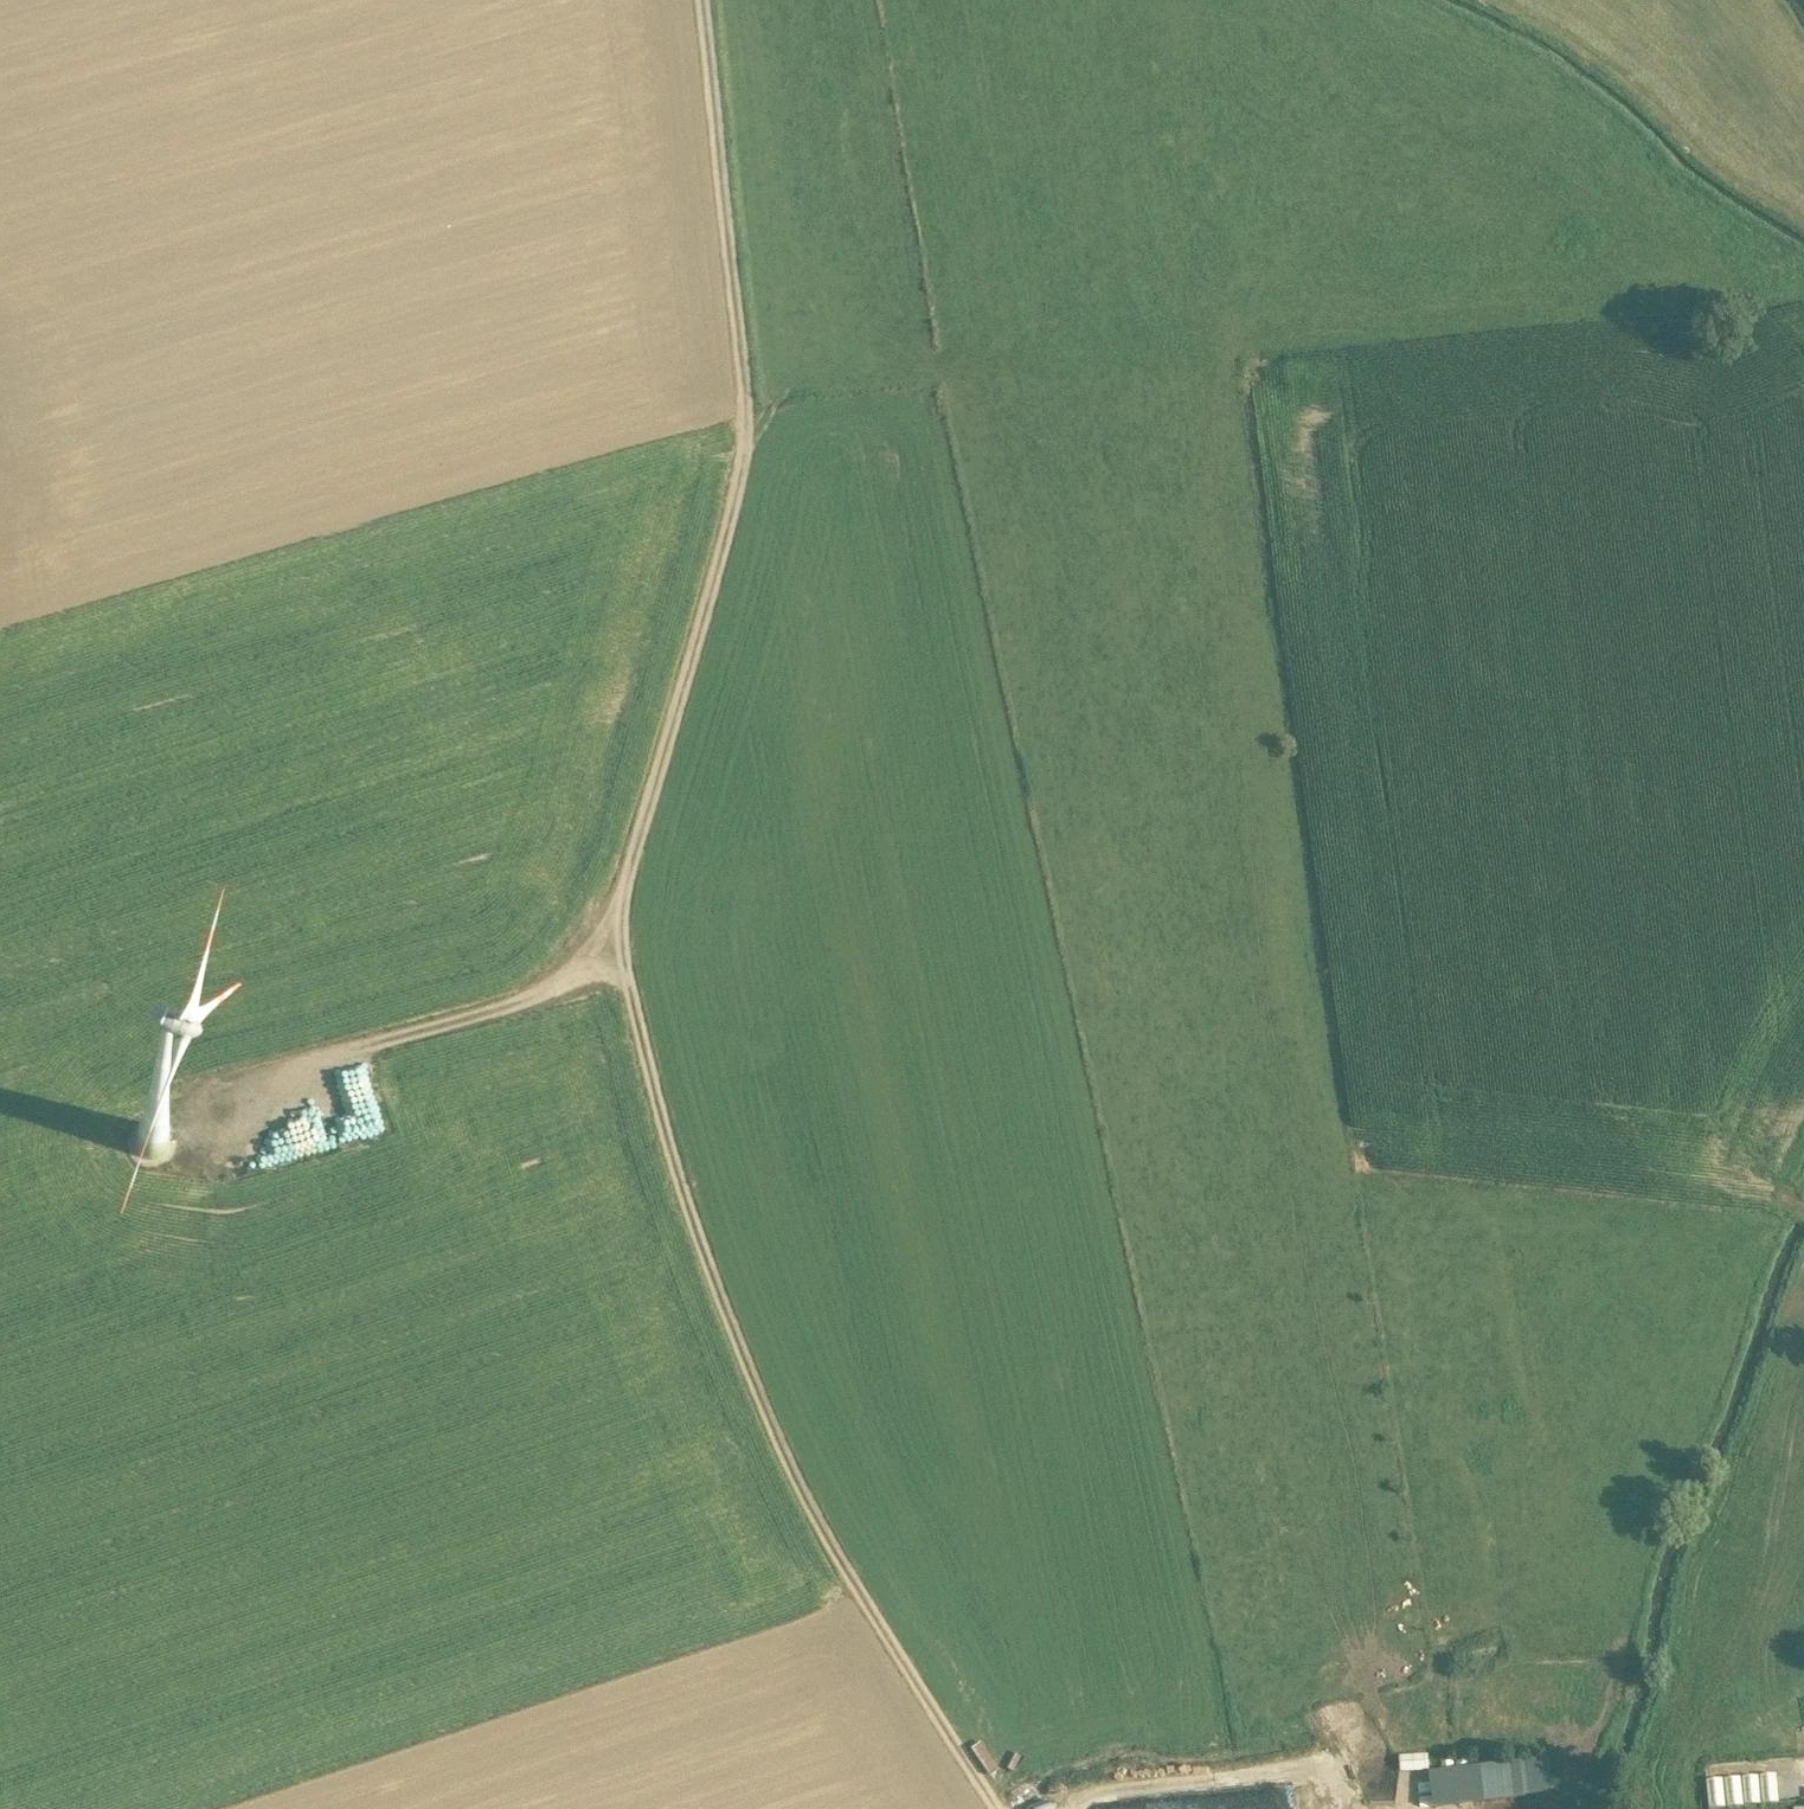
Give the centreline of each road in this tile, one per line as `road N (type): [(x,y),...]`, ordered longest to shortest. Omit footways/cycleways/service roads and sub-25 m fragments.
road 1 (track): [(702,0),(747,417),(733,509),(626,874),(624,971),(677,1175),(775,1431),(813,1511),(995,1808)]

